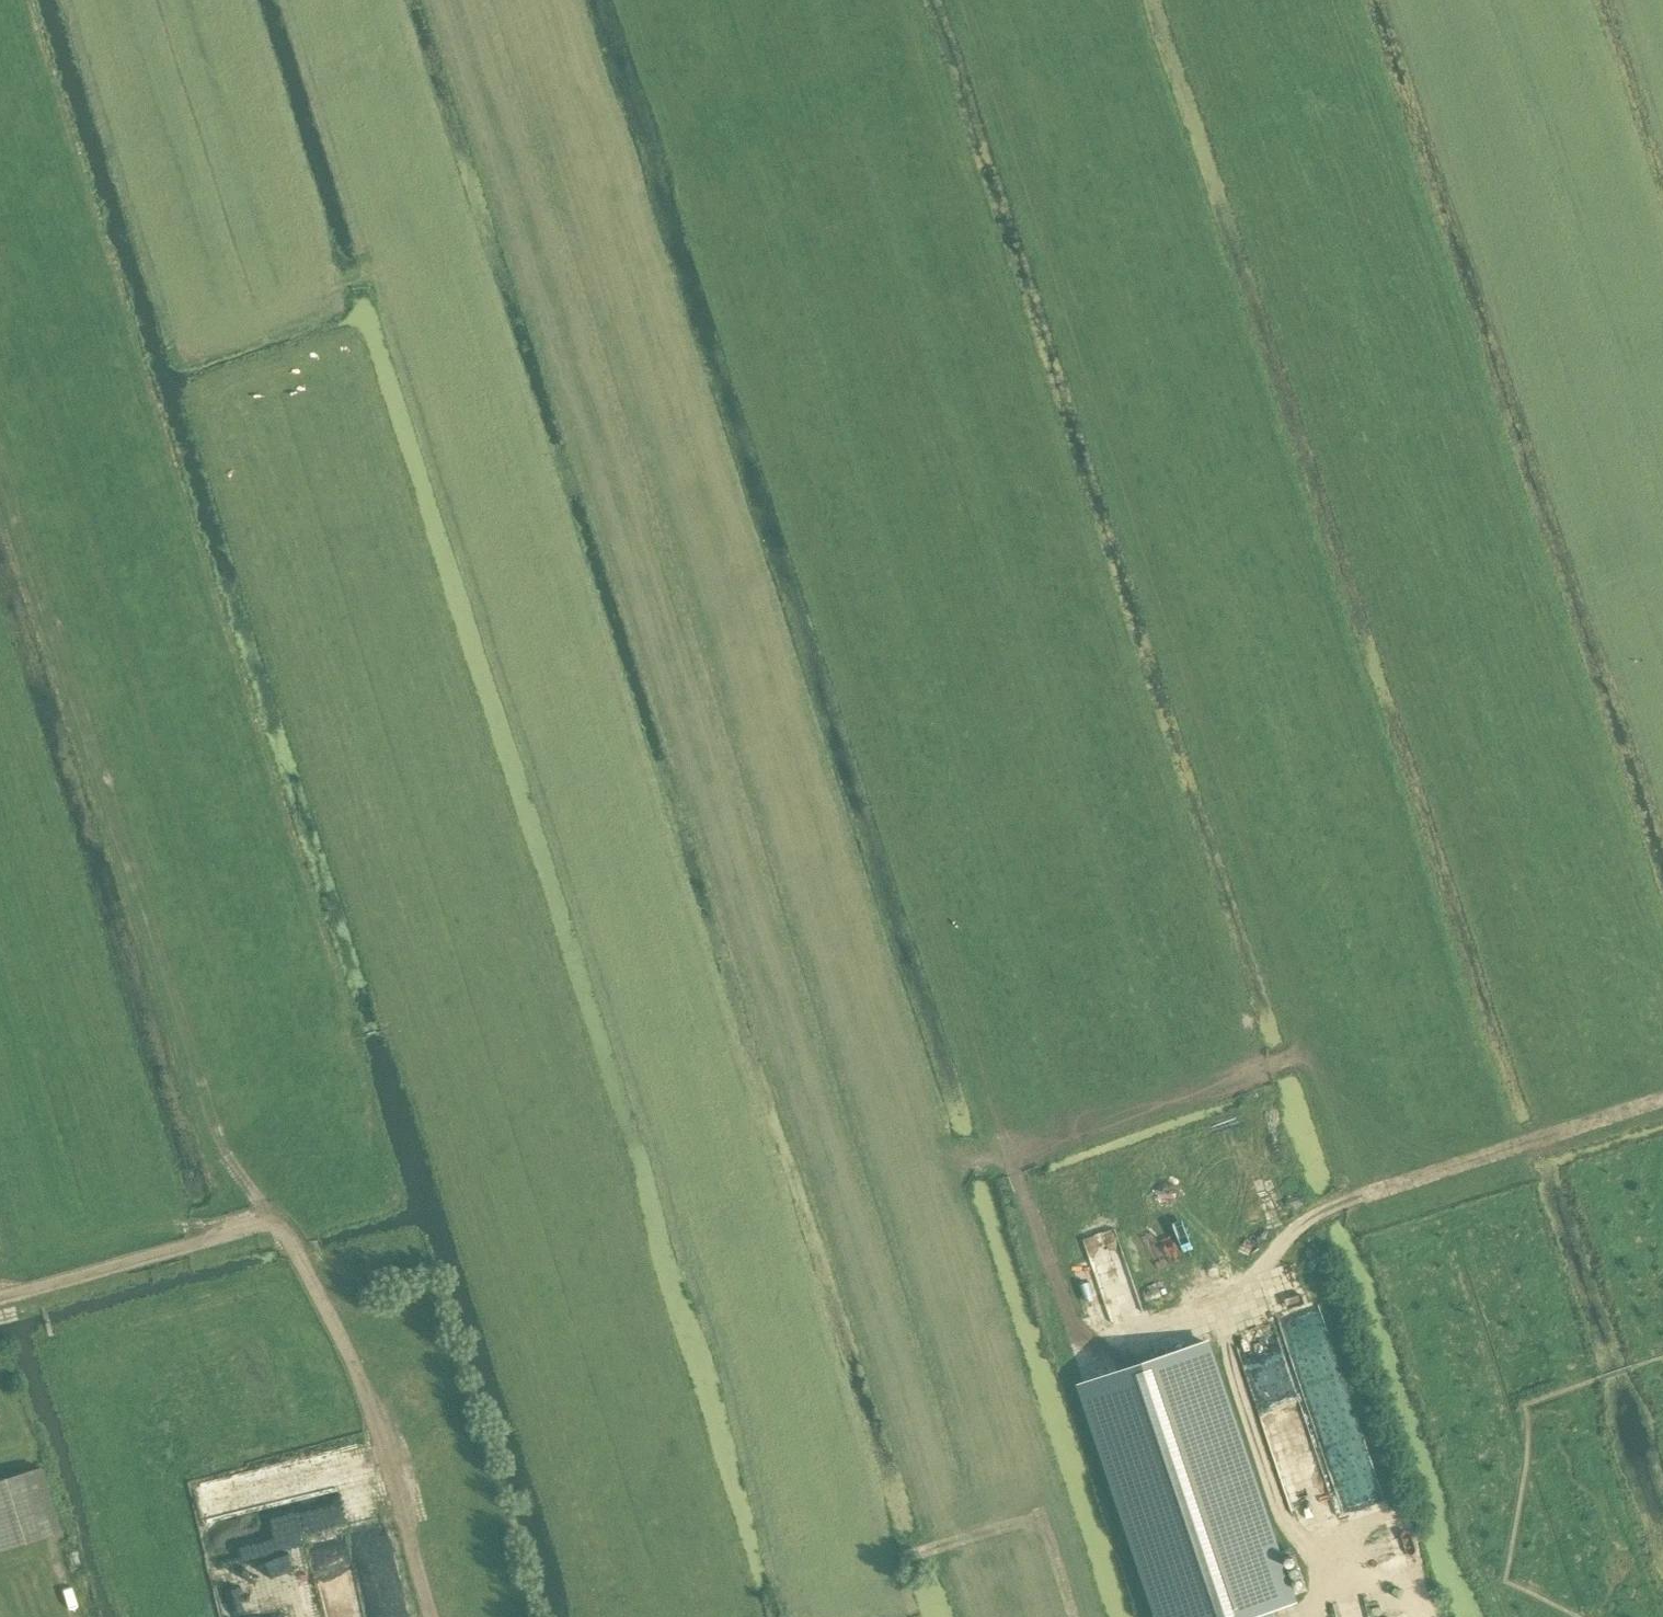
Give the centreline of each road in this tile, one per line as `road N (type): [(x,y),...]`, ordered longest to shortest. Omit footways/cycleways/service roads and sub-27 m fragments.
road 1 (track): [(293,1616),(262,1501),(387,1470),(353,1358),(291,1239),(260,1224),(0,1297)]

